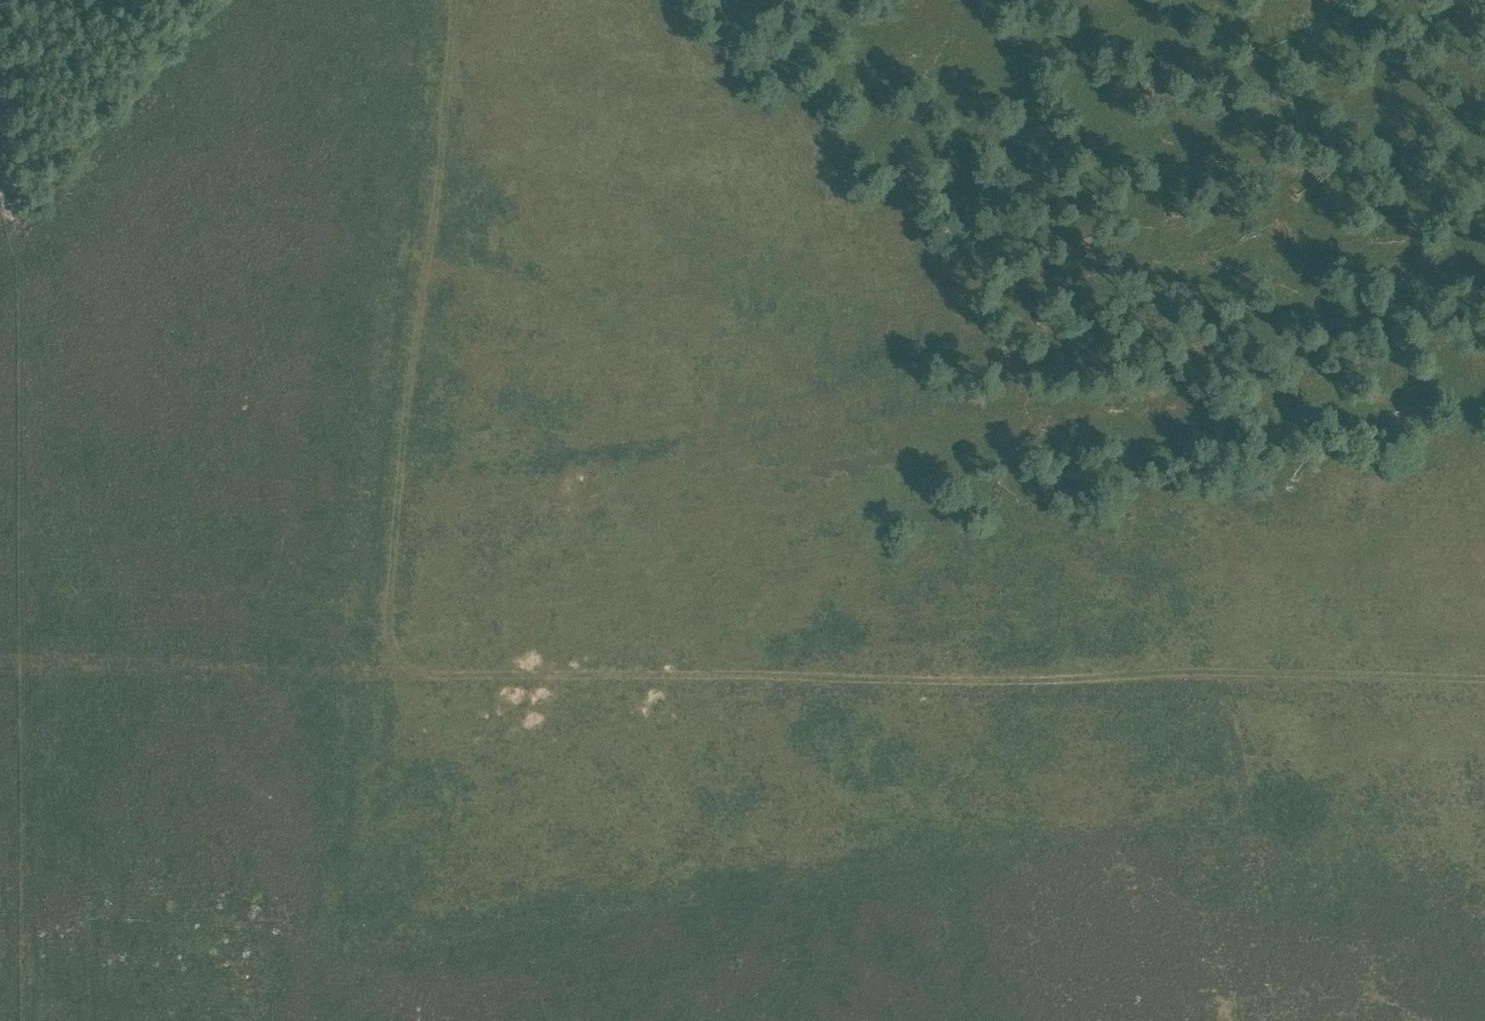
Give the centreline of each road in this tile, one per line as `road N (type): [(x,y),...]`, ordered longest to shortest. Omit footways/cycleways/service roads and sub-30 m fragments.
road 1 (track): [(1484,681),(434,676)]
road 2 (track): [(453,0),(390,619),(397,656),(434,676)]

